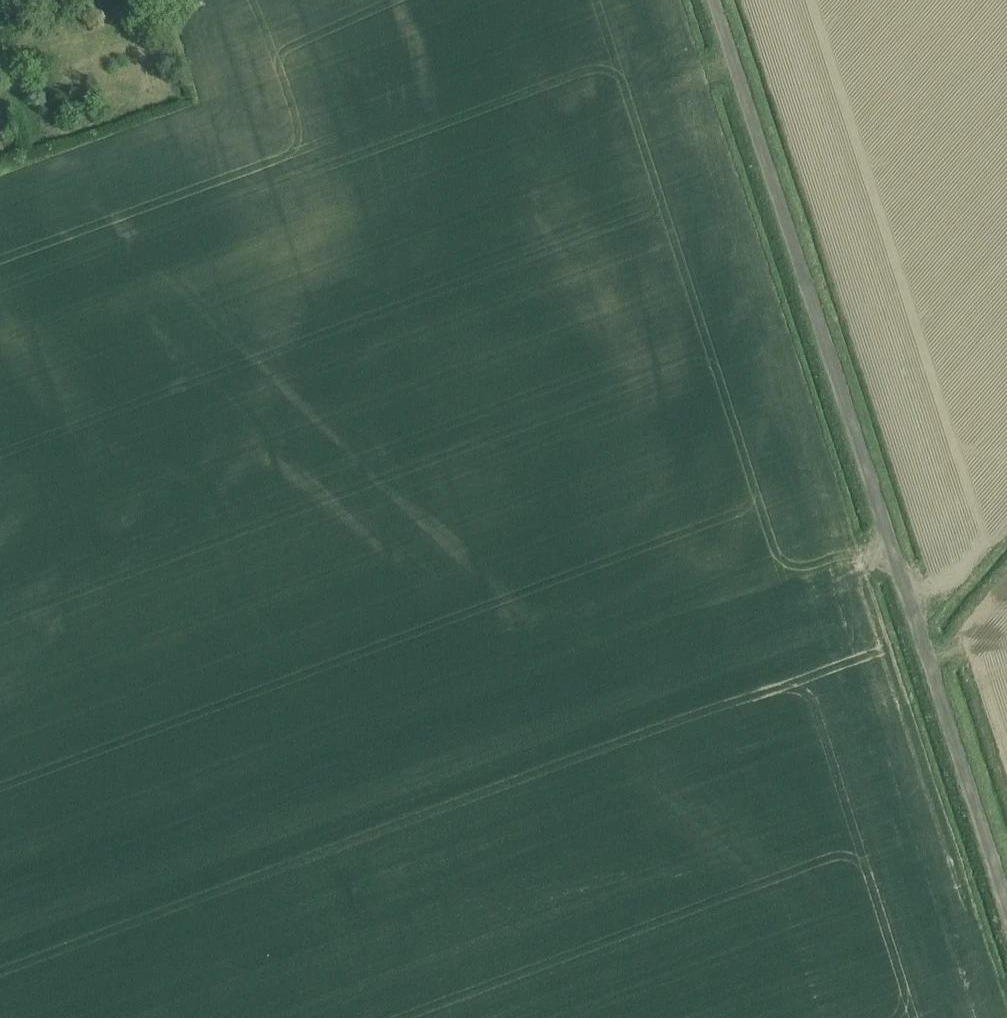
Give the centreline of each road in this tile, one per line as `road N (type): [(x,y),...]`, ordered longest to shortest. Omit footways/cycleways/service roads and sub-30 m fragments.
road 1 (unclassified): [(714,0),(1006,896)]

